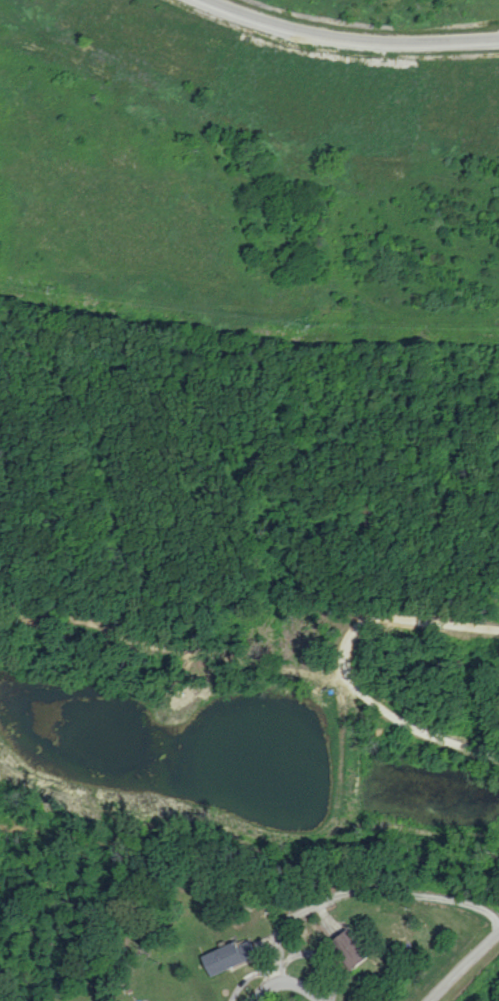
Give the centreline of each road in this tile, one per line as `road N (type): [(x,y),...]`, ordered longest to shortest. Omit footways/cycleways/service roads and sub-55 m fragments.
road 1 (trunk): [(203,0),(336,37),(498,35)]
road 2 (residential): [(262,1000),(335,922),(431,900),(487,907),(498,923)]

